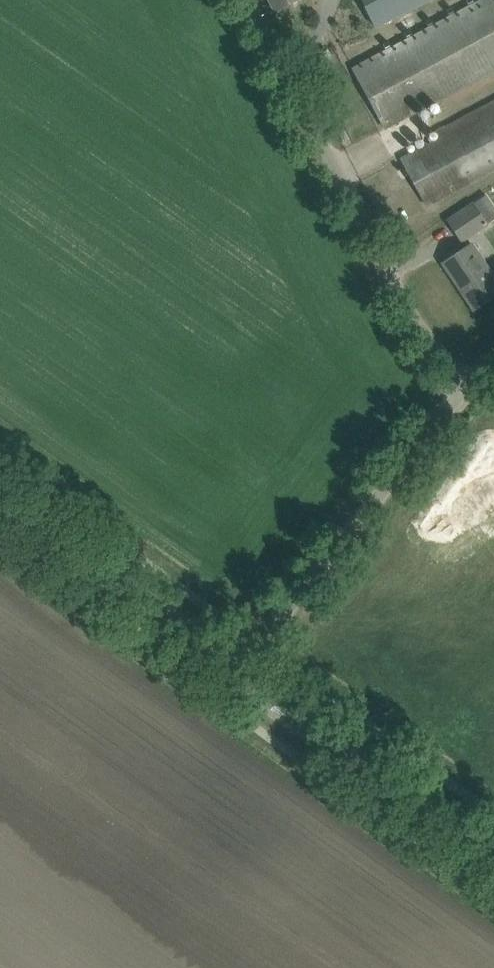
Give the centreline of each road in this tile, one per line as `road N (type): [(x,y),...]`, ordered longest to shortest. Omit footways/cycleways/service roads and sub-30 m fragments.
road 1 (unclassified): [(470,378),(336,170),(254,0)]
road 2 (unclassified): [(256,638),(470,378)]
road 3 (secondary): [(493,851),(236,663)]
road 4 (secondary): [(236,663),(0,495)]

